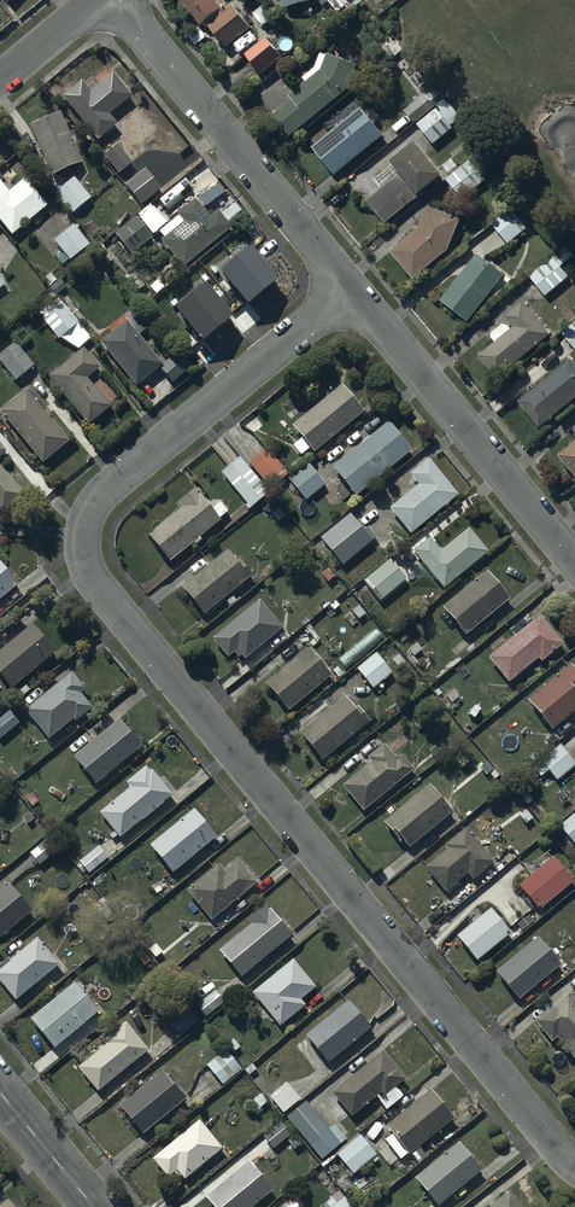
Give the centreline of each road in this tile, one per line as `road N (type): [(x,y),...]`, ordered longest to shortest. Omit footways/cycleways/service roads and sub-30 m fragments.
road 1 (residential): [(352,297),(113,488),(93,510),(84,542),(88,567),(574,1166)]
road 2 (residential): [(106,0),(352,297)]
road 3 (residential): [(352,297),(574,565)]
road 4 (tertiary): [(0,1092),(94,1206)]
road 5 (residential): [(0,81),(106,0)]

